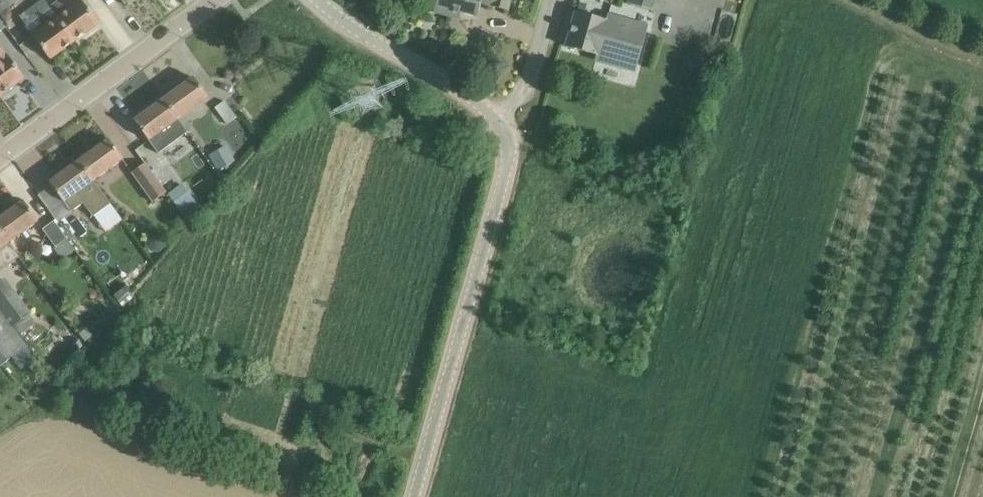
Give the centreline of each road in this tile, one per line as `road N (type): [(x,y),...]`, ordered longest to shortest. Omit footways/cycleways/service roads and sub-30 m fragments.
road 1 (unclassified): [(415,496),(503,180),(507,144),(495,121)]
road 2 (unclassified): [(0,158),(215,0)]
road 3 (unclassified): [(495,121),(318,0)]
road 4 (residential): [(495,121),(527,87),(548,0)]

